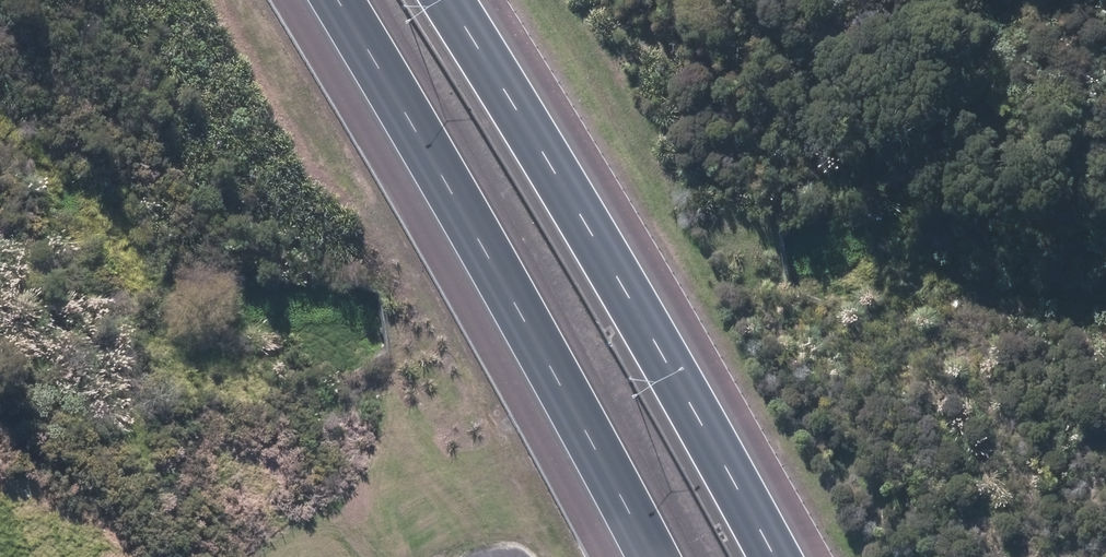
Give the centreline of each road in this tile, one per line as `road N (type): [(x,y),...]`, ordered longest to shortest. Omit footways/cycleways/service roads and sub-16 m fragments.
road 1 (motorway): [(430,0),(651,366),(756,556)]
road 2 (motorway): [(646,556),(338,0)]

